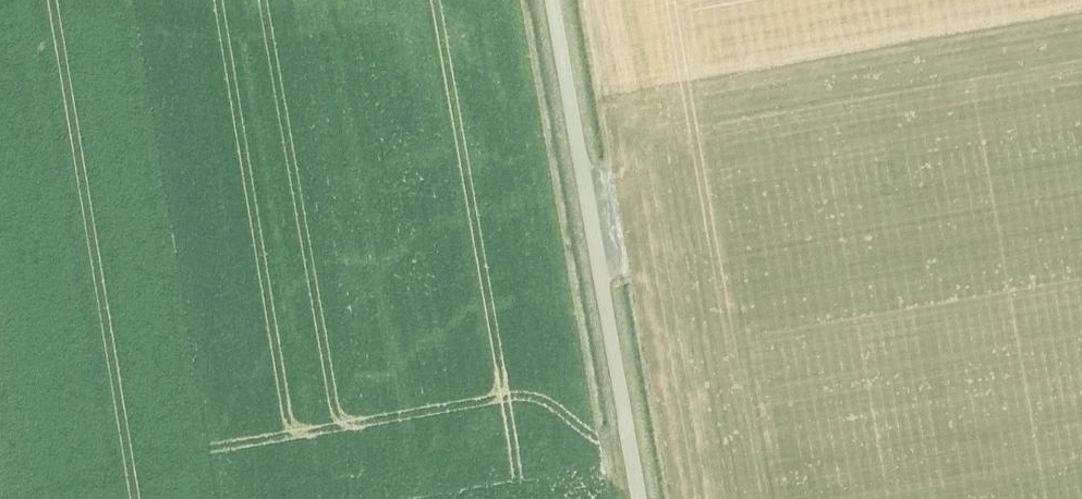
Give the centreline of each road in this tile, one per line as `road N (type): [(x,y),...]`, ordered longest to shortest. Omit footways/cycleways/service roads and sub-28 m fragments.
road 1 (unclassified): [(640,498),(552,0)]

